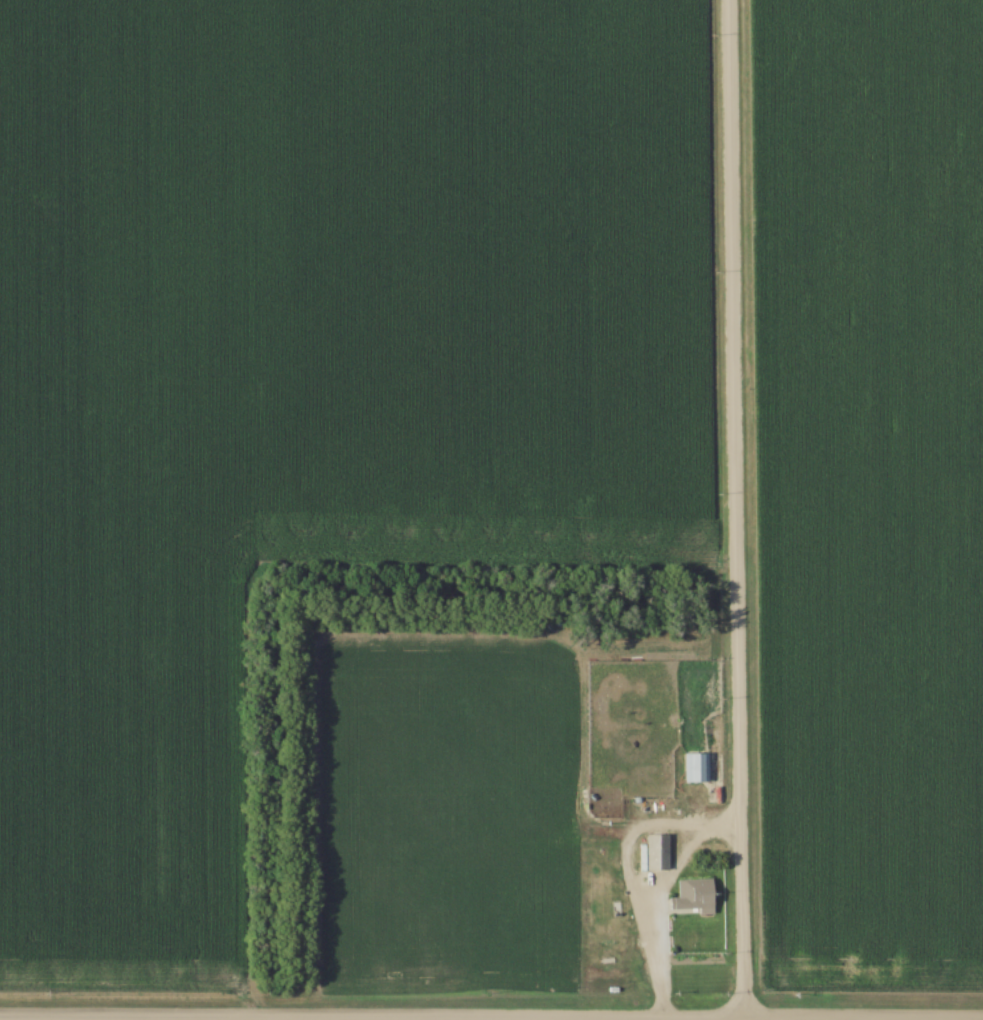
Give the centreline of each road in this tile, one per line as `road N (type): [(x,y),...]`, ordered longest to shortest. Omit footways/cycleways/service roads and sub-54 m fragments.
road 1 (residential): [(738,1019),(725,0)]
road 2 (residential): [(738,1019),(0,1017)]

